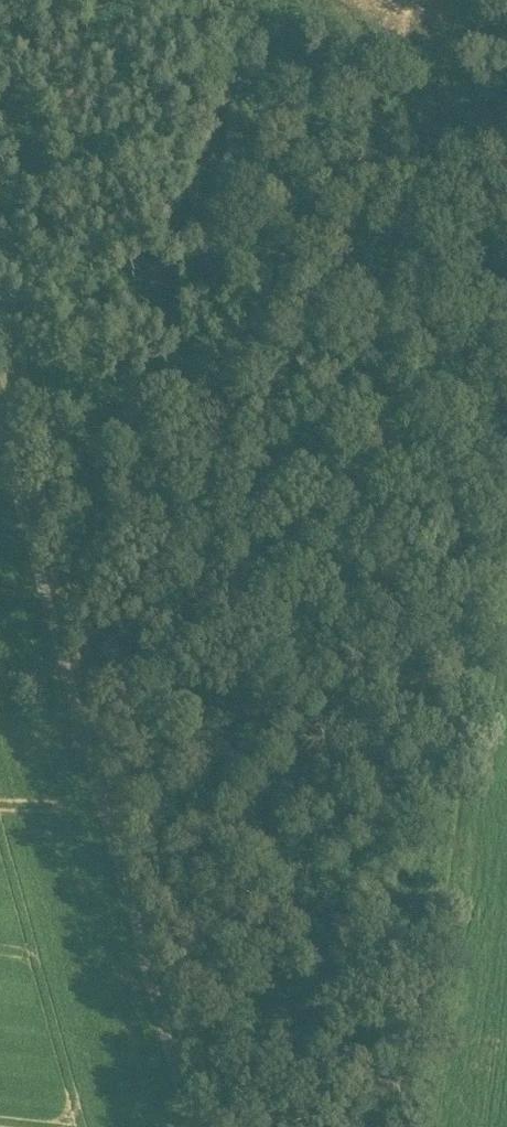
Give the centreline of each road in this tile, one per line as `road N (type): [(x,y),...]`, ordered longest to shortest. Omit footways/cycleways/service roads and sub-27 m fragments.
road 1 (unclassified): [(0,400),(201,1126)]
road 2 (track): [(5,419),(506,489)]

